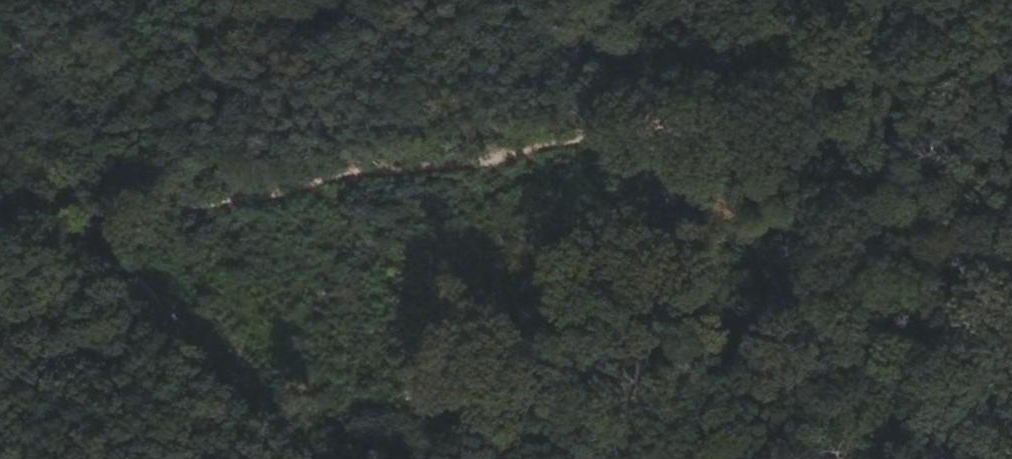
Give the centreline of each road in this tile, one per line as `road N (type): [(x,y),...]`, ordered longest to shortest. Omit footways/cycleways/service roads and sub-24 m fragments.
road 1 (track): [(1011,69),(357,171),(6,246)]
road 2 (track): [(6,246),(90,100),(188,0)]

